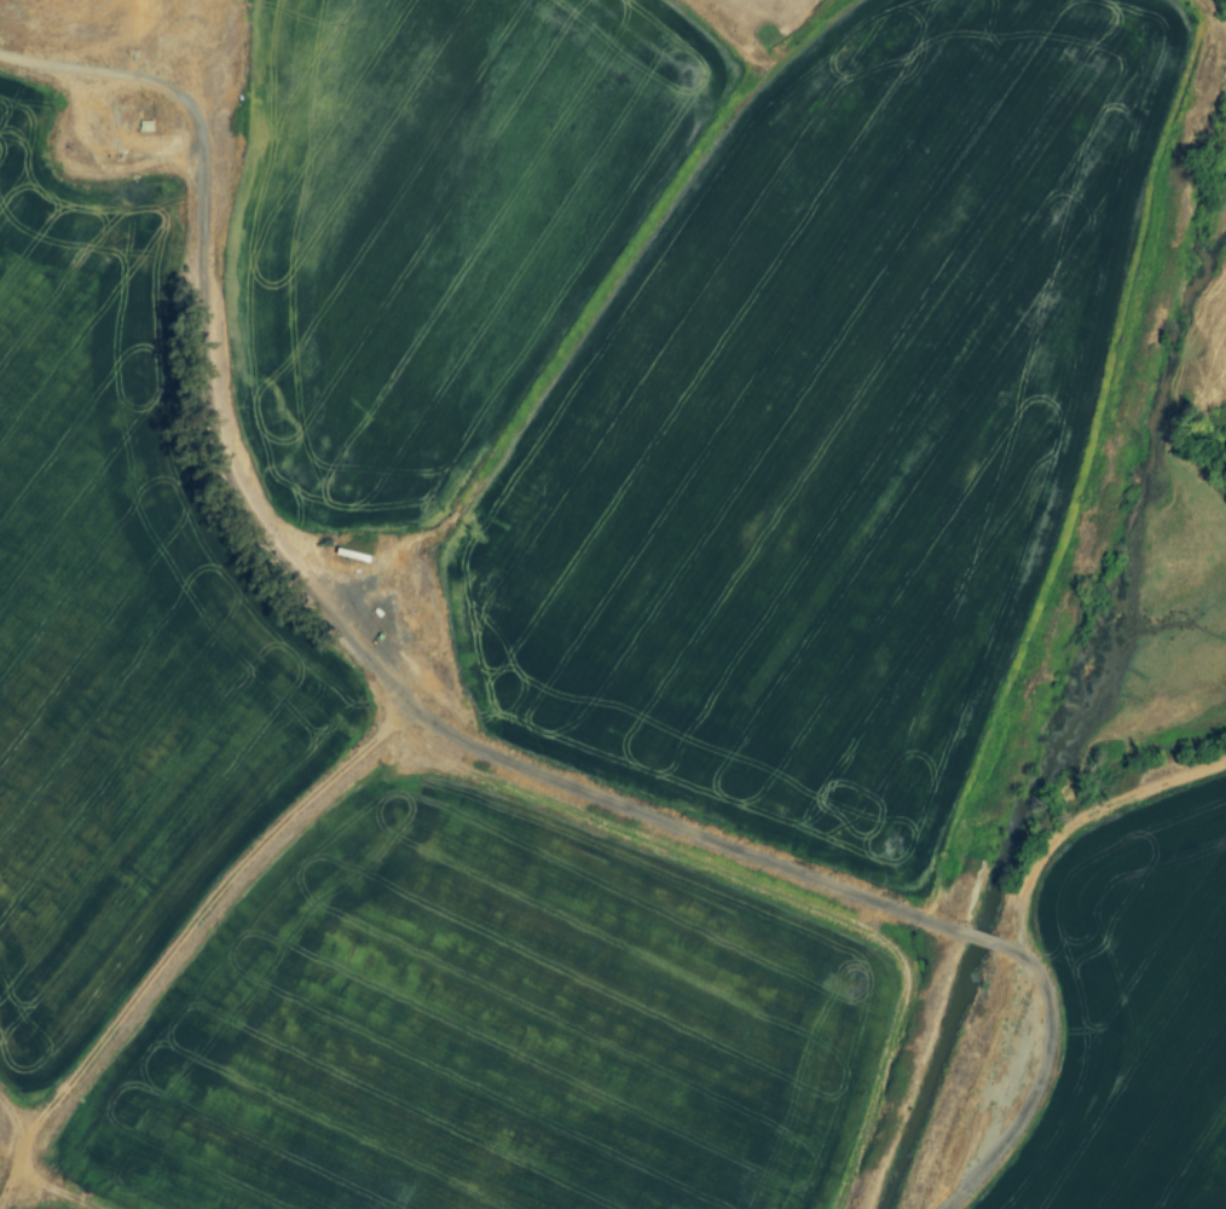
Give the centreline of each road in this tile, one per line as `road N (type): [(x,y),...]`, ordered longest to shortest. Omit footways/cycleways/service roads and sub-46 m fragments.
road 1 (track): [(959,1208),(1006,1153),(1054,1064),(1058,1025),(1040,966),(499,758),(418,710),(307,588),(243,498),(214,413),(208,150),(187,97),(0,54)]
road 2 (track): [(1016,950),(1037,866),(1062,838),(1091,816),(1225,765)]

